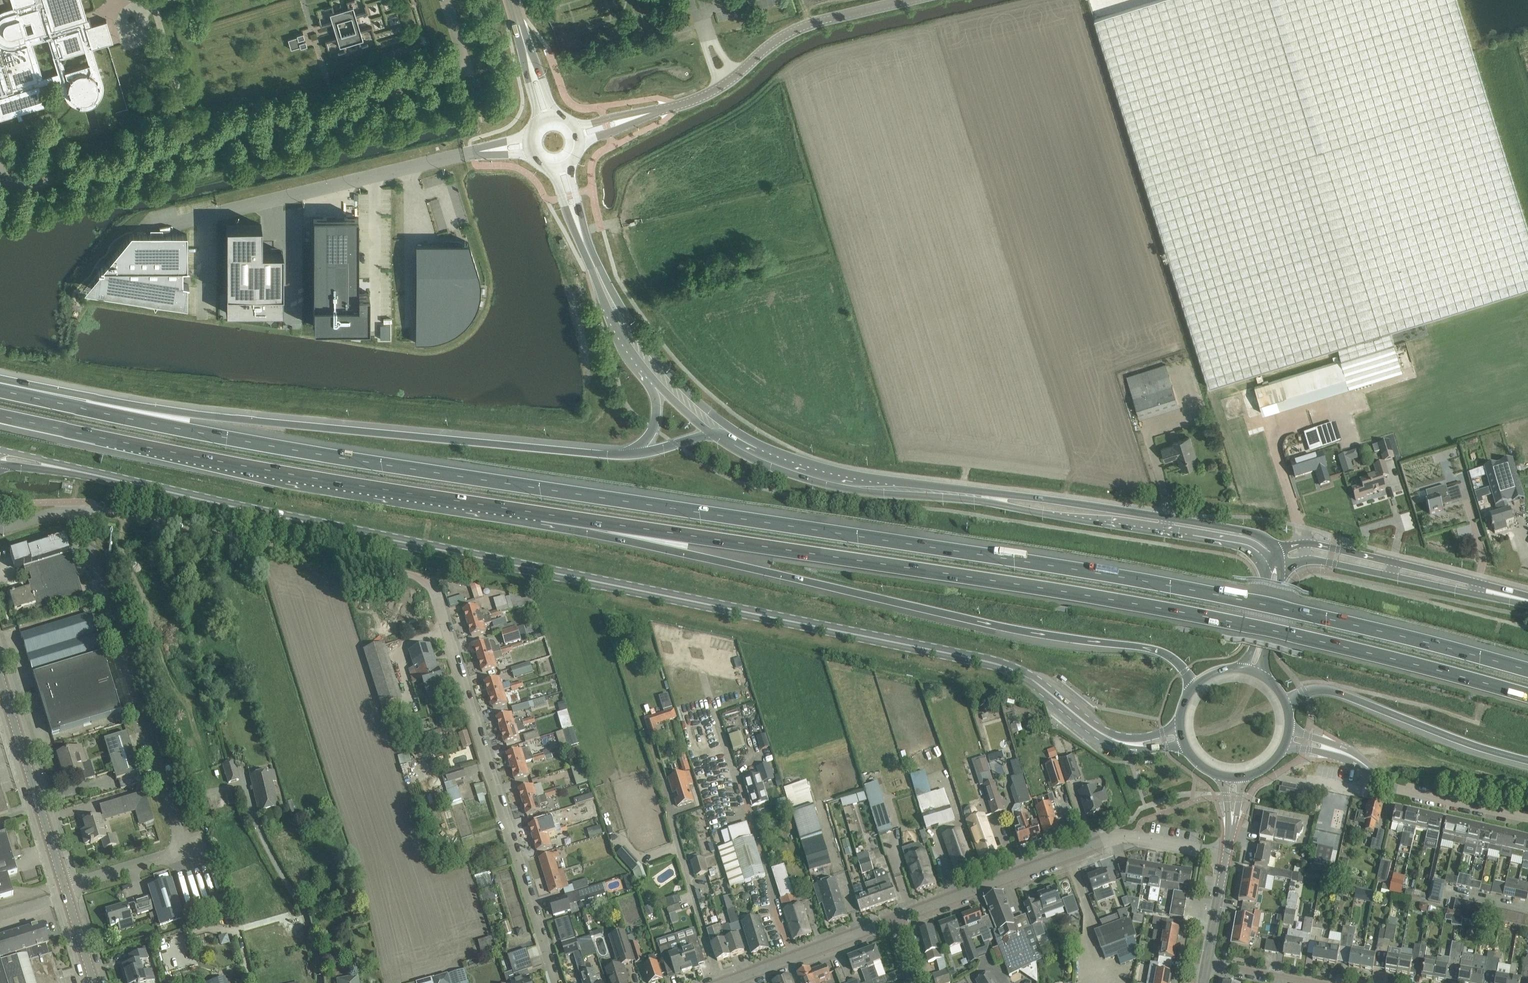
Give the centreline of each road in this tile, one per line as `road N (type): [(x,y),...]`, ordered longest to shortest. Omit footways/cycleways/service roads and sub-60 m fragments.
road 1 (motorway): [(1527,670),(1364,626),(1122,578),(345,458),(7,391)]
road 2 (secondary): [(1120,742),(1032,681),(985,661),(55,467)]
road 3 (motorway): [(541,512),(1117,601),(1527,697)]
road 4 (residential): [(557,982),(427,582),(80,509)]
road 5 (motorway): [(541,512),(627,541),(1007,627),(1164,652),(1194,687)]
road 6 (motorway): [(631,453),(7,391)]
road 7 (motorway): [(0,416),(541,512)]
road 8 (unclassified): [(65,886),(164,855),(176,844),(177,827),(80,509)]
road 9 (unclassified): [(491,149),(140,226)]
road 10 (unclassified): [(895,919),(1125,836),(1227,855)]
road 11 (secondary): [(1277,550),(1250,532),(976,496)]
road 12 (secondary): [(976,496),(1243,545),(1263,560)]
road 13 (unclassified): [(650,113),(708,94),(799,29),(909,0)]
road 14 (secondary): [(722,431),(779,461),(838,479),(976,496)]
road 15 (residential): [(1527,817),(1397,788),(1357,759),(1288,738)]
road 16 (motorway): [(1286,703),(1330,693),(1527,760)]
road 17 (secondary): [(1516,597),(1317,544),(1277,550)]
road 18 (secondary): [(1282,563),(1316,560),(1516,597)]
road 19 (tertiary): [(65,886),(0,673)]
road 20 (unclassified): [(720,982),(895,919)]
road 21 (residential): [(319,982),(310,930),(258,827)]

